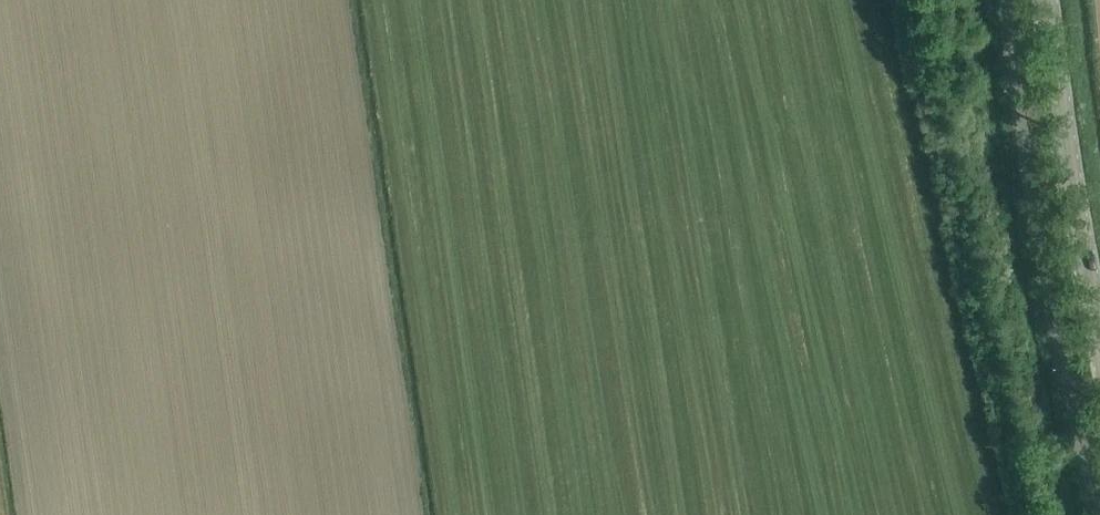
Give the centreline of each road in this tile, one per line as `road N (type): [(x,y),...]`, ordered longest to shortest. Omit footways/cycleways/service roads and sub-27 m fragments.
road 1 (tertiary): [(1099,326),(1048,0)]

